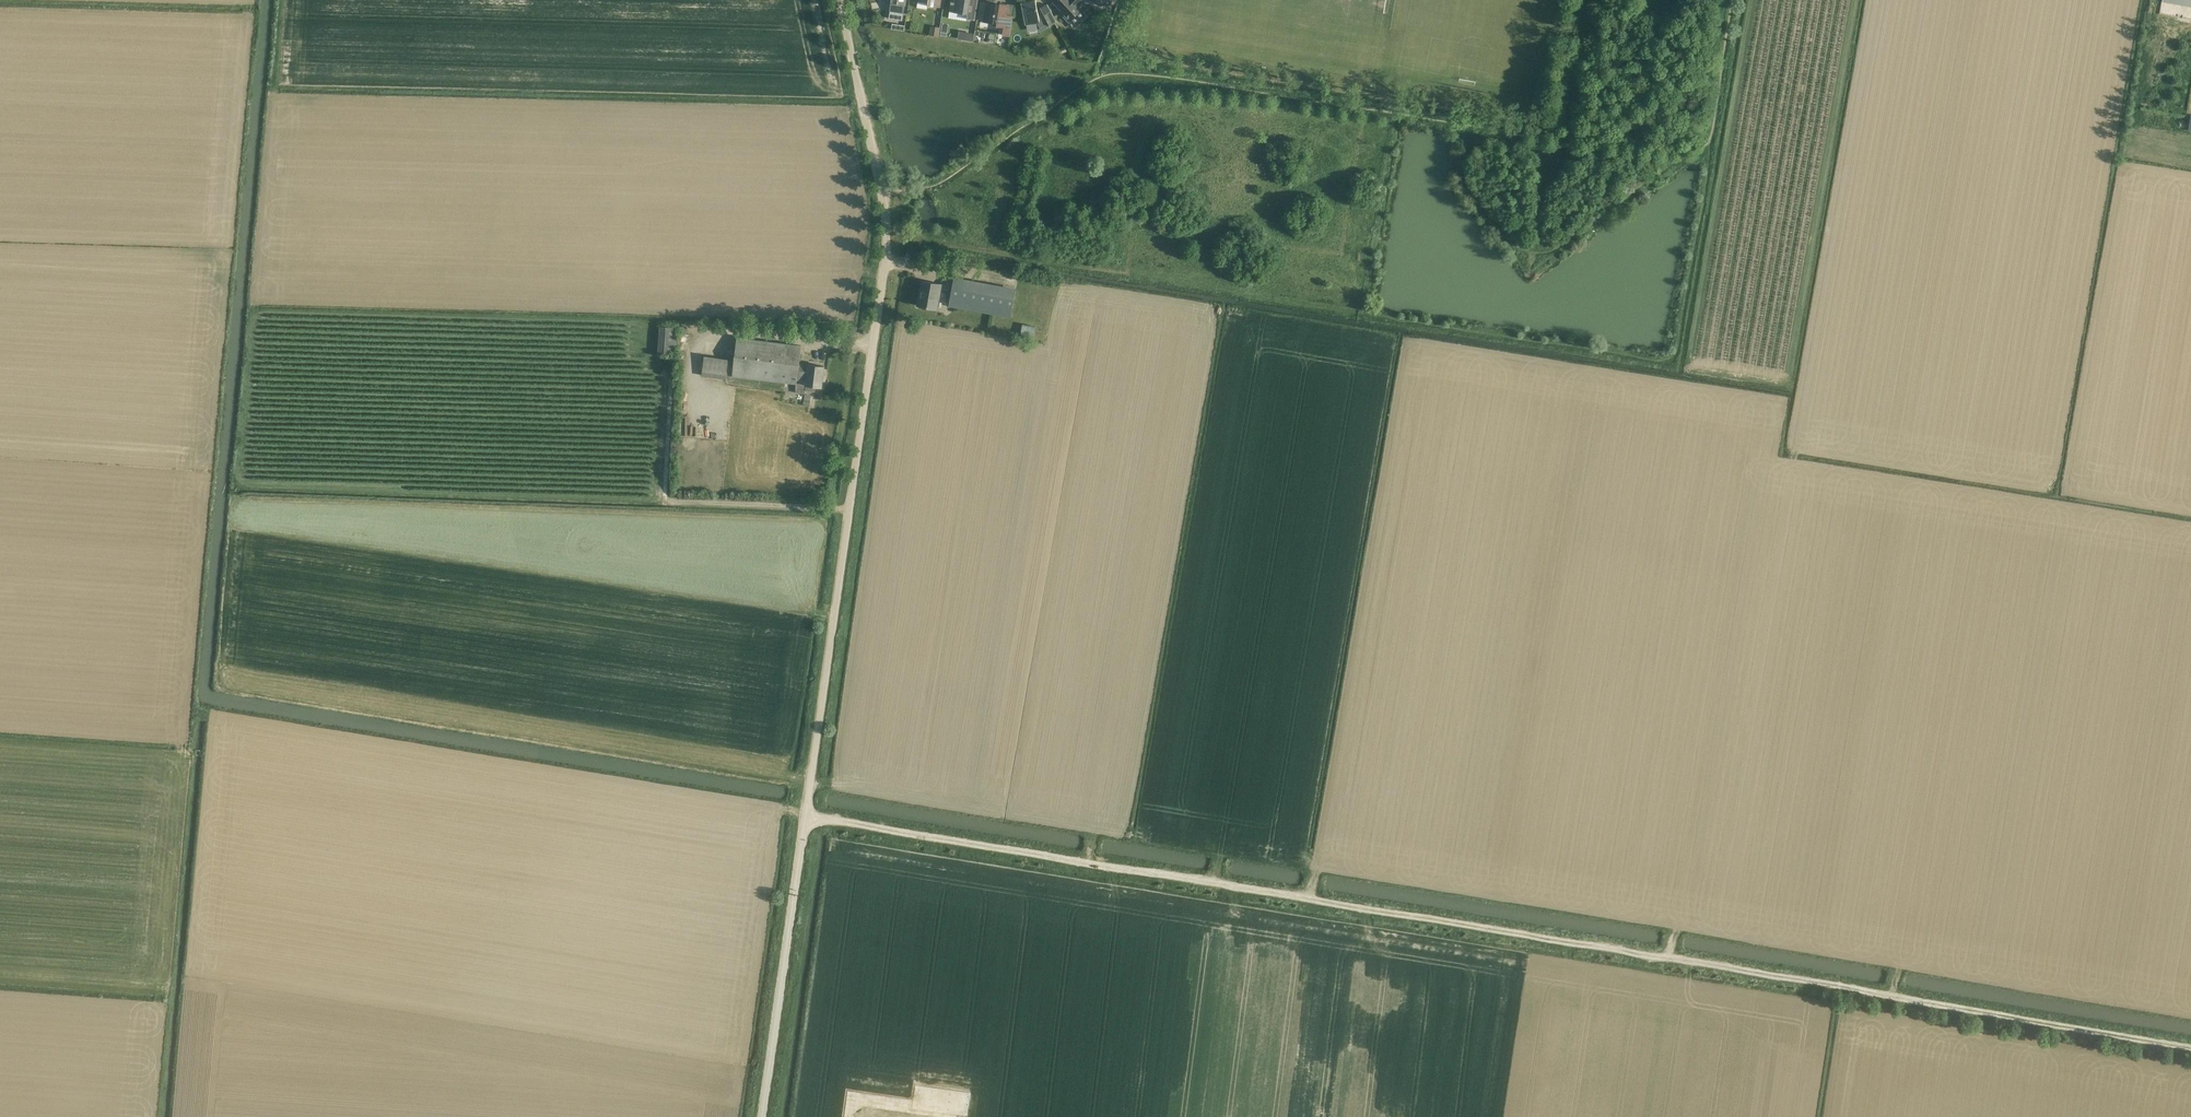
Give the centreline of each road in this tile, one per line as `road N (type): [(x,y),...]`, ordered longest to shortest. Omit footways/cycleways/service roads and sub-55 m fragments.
road 1 (unclassified): [(760,1116),(886,260),(882,194),(840,0)]

